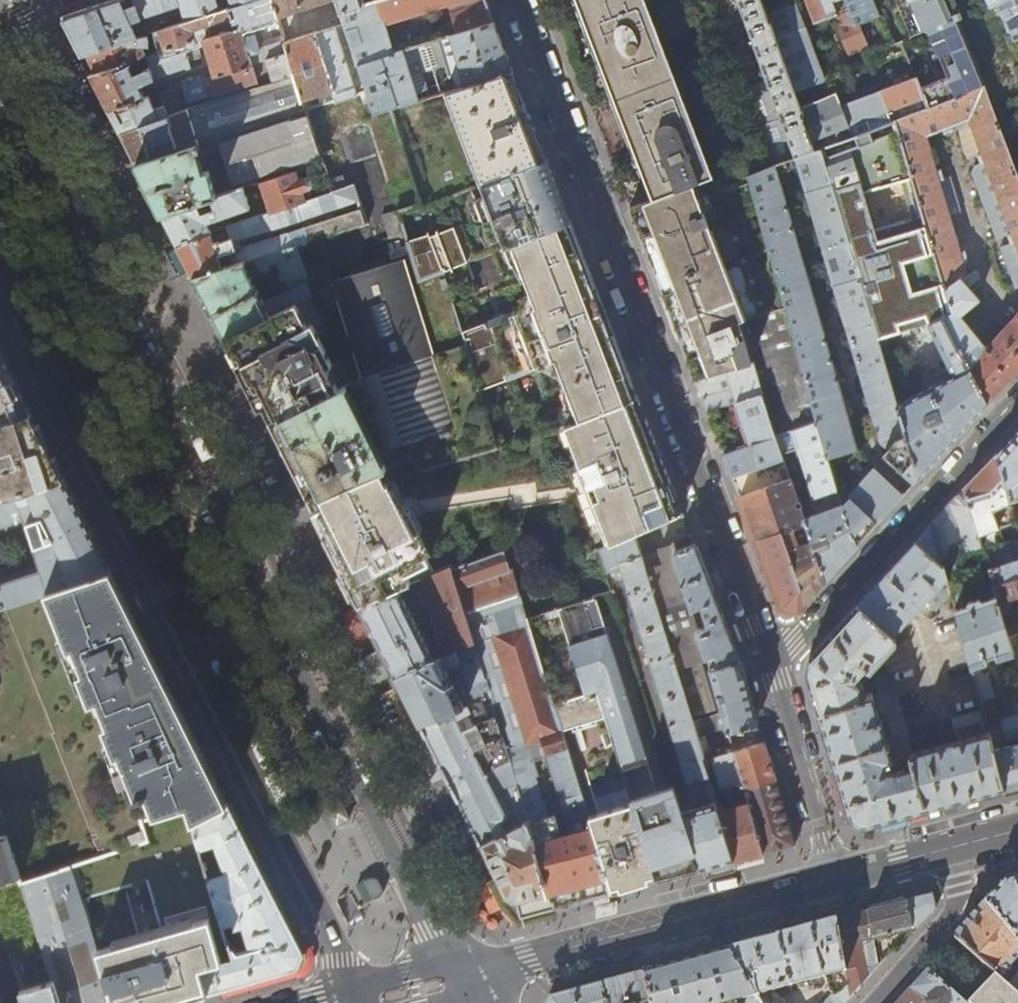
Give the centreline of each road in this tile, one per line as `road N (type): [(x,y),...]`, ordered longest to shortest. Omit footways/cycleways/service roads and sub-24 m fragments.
road 1 (primary): [(468,980),(0,68)]
road 2 (primary): [(0,279),(351,986)]
road 3 (residential): [(519,0),(773,658)]
road 4 (tertiary): [(836,880),(484,973)]
road 5 (residential): [(773,658),(1017,400)]
road 6 (residential): [(773,658),(836,880)]
road 7 (residential): [(948,850),(958,888),(954,917),(875,1002)]

